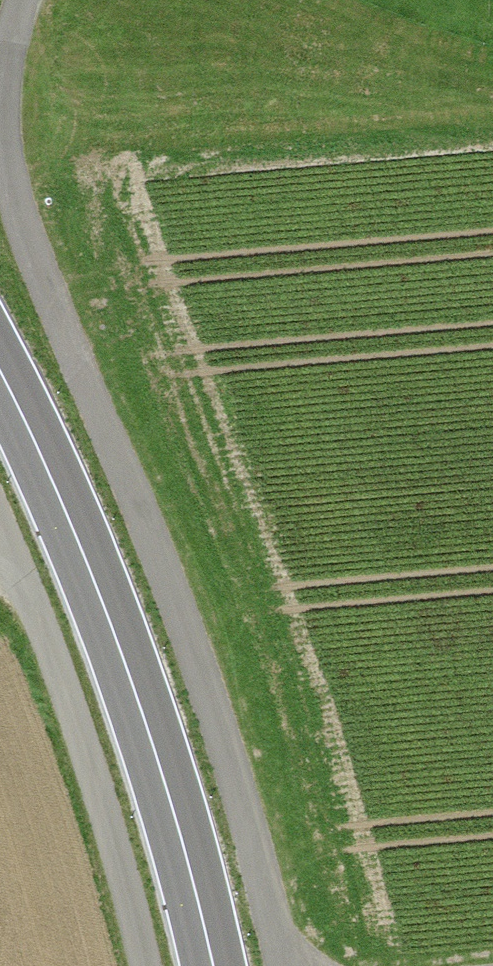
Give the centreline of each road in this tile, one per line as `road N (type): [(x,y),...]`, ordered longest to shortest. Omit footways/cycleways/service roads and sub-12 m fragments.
road 1 (unclassified): [(284,965),(258,859),(190,649),(30,245),(5,161),(3,75),(22,0)]
road 2 (secondary): [(213,965),(130,678),(0,379)]

